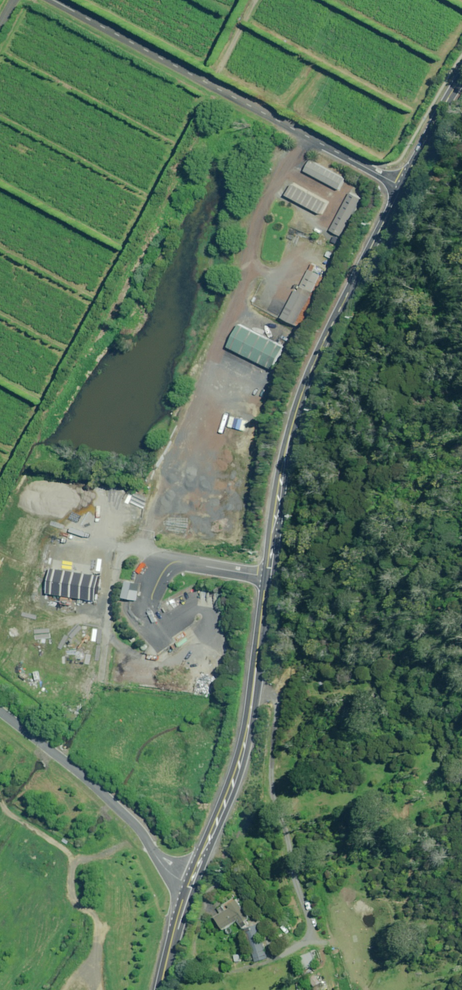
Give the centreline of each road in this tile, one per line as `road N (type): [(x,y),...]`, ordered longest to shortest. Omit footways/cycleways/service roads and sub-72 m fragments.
road 1 (secondary): [(160,989),(180,909),(244,737),(266,577)]
road 2 (secondary): [(266,577),(301,398),(401,187)]
road 3 (residential): [(54,0),(401,187)]
road 4 (track): [(0,706),(126,805),(159,868),(186,890)]
road 5 (secondary): [(401,187),(461,79)]

